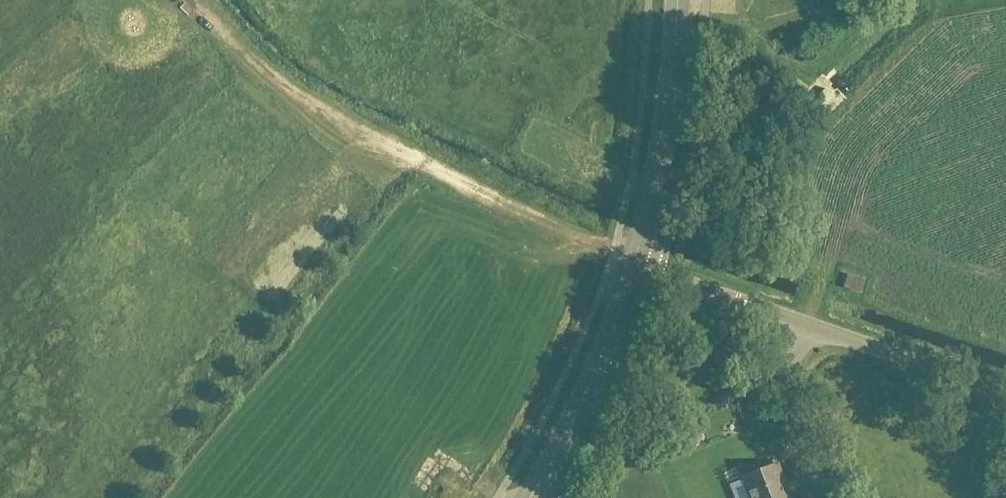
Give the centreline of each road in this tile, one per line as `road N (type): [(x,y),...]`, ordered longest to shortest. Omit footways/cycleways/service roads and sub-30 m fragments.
road 1 (unclassified): [(635,264),(663,264),(1005,383)]
road 2 (secondary): [(635,264),(657,179),(679,0)]
road 3 (secondary): [(532,497),(635,264)]

